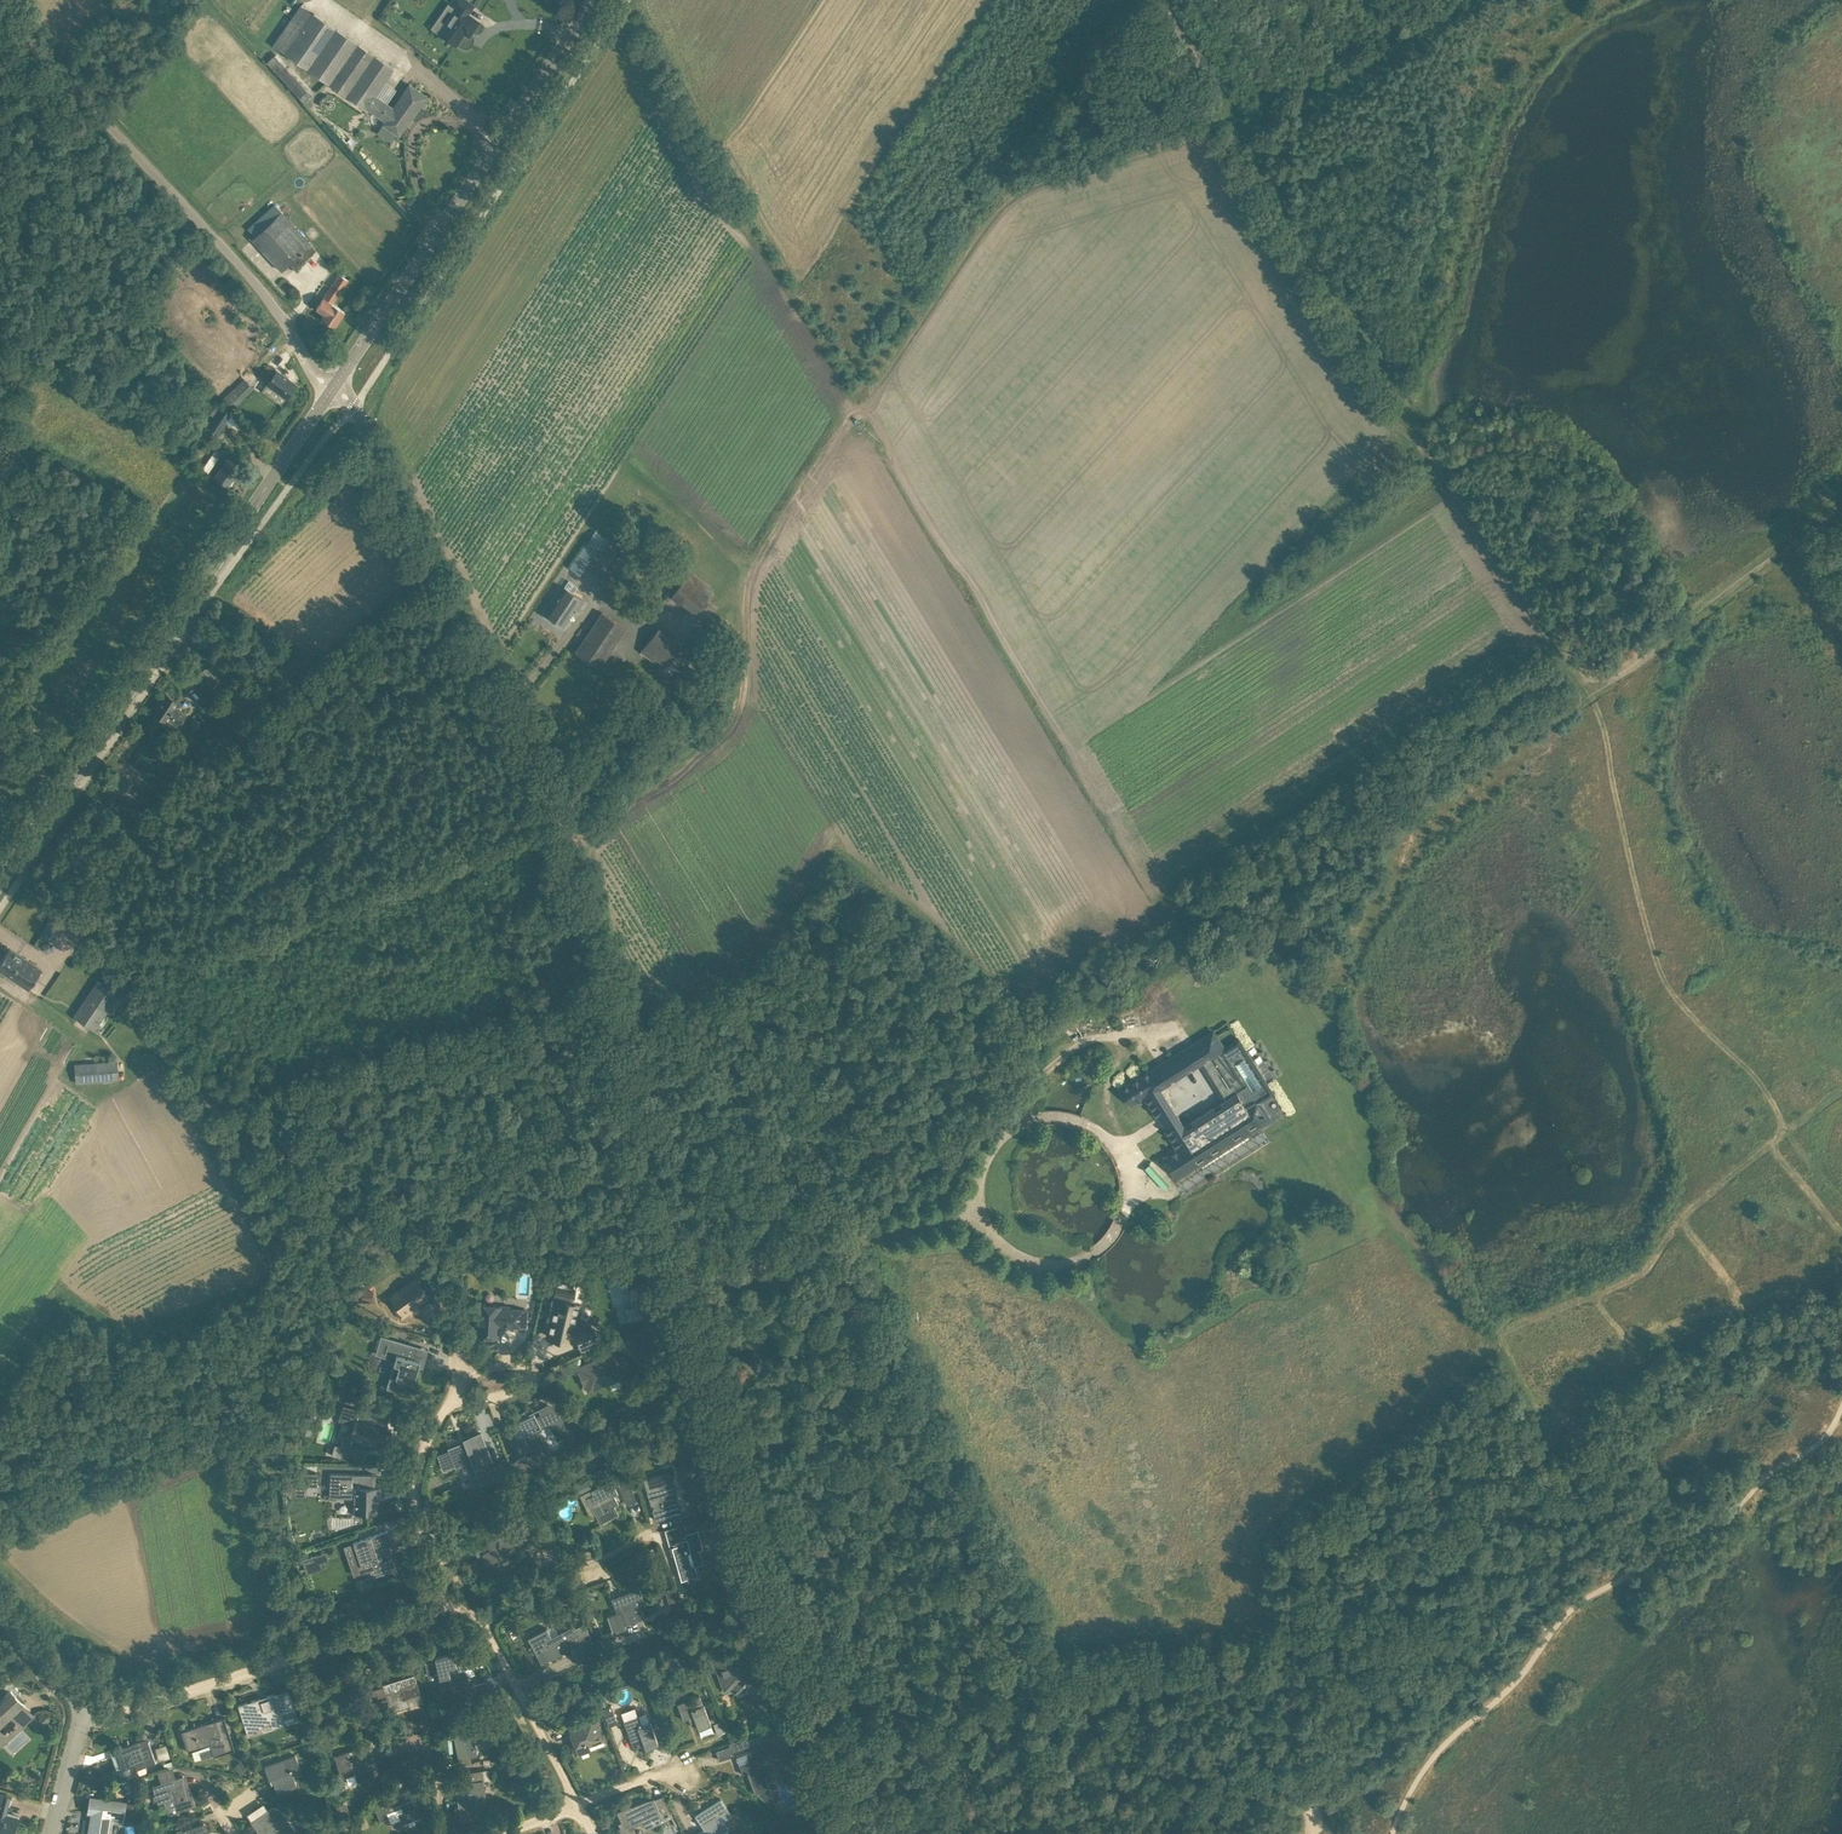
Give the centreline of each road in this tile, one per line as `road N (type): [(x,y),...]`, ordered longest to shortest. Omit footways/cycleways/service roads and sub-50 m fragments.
road 1 (unclassified): [(856,1833),(758,1589),(547,781),(377,480),(355,405),(335,390)]
road 2 (track): [(737,1275),(841,1235),(1036,1079),(1035,1047),(1058,1020),(1324,821),(1590,694)]
road 3 (track): [(1590,694),(1442,471),(1165,0)]
road 4 (secondary): [(0,877),(335,390)]
road 5 (unclassified): [(335,390),(312,372),(262,290),(0,9)]
road 6 (secondary): [(335,390),(595,0)]
road 7 (residential): [(82,1723),(427,1613),(444,1600)]
road 8 (track): [(1590,694),(1793,542)]
road 9 (residential): [(452,1403),(416,1472),(417,1504),(444,1600)]
road 10 (residential): [(482,1621),(577,1806)]
road 11 (residential): [(482,1621),(571,1568),(646,1539)]
road 12 (residential): [(452,1403),(530,1385),(536,1370),(508,1362),(460,1378)]
road 13 (track): [(1841,1278),(1679,1346)]
road 14 (residential): [(82,1723),(68,1685),(0,1611)]

